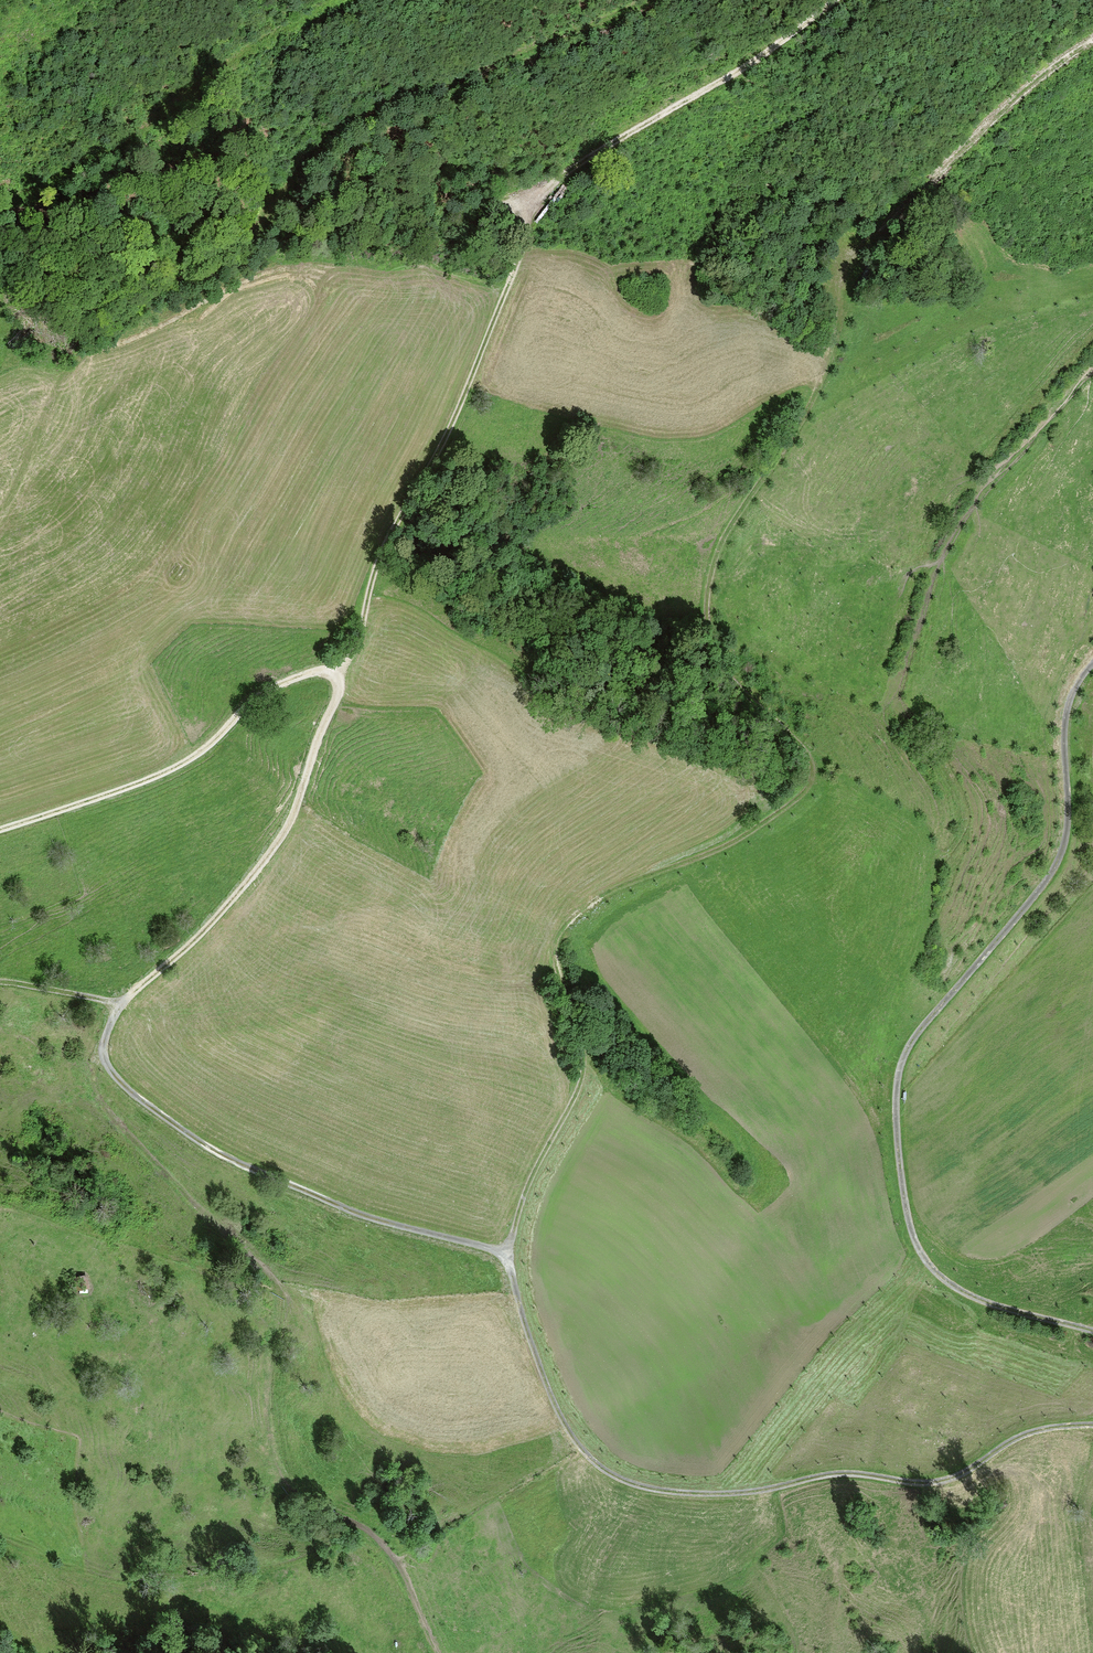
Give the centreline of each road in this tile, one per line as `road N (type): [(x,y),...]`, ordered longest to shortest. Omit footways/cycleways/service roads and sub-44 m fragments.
road 1 (track): [(503,1253),(583,1074),(581,1039),(556,961),(566,927),(619,888),(750,833),(794,804),(809,782),(797,743),(714,649),(710,583),(723,542),(824,374),(850,265),(1004,108),(1092,40)]
road 2 (track): [(104,1047),(108,1067),(141,1100),(241,1165),(380,1222),(503,1253),(573,1442),(599,1469),(637,1486),(750,1493),(853,1476),(926,1485),(956,1479),(1032,1432),(1092,1425)]
road 3 (track): [(330,674),(353,649),(387,535),(460,406),(548,187),(838,0)]
road 4 (track): [(0,511),(78,359),(261,225),(336,134),(381,105),(647,0)]
road 5 (track): [(1092,1330),(982,1301),(933,1269),(908,1215),(896,1119),(902,1063),(913,1040),(1058,859),(1068,818),(1067,710),(1092,664)]
road 6 (track): [(104,1047),(92,1073),(100,1104),(272,1285),(268,1408),(283,1480),(369,1534),(397,1561),(438,1652)]
road 7 (track): [(119,1004),(217,914),(279,836),(337,690),(330,674)]
road 8 (track): [(0,207),(111,147),(330,0)]
road 9 (track): [(330,674),(318,670),(258,694),(177,765),(59,811)]
road 10 (track): [(964,510),(1092,369)]
road 11 (track): [(0,982),(119,1004)]

